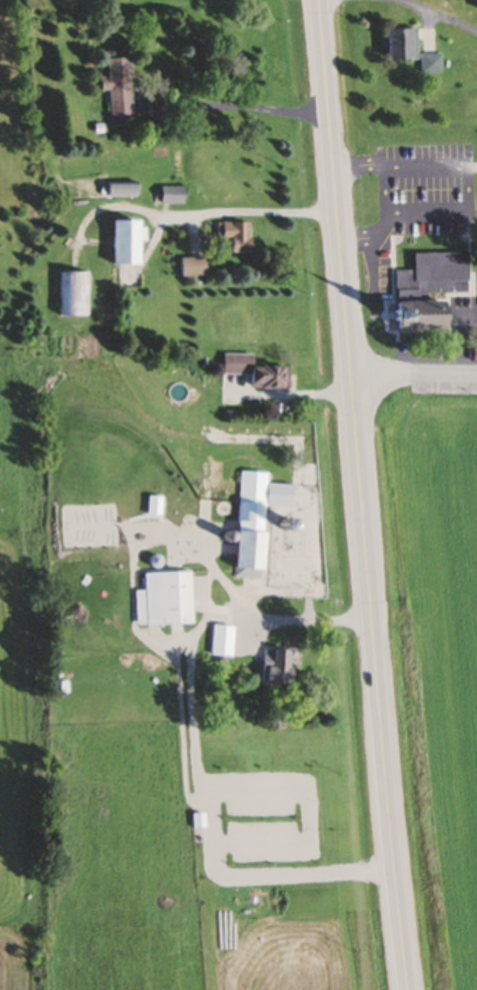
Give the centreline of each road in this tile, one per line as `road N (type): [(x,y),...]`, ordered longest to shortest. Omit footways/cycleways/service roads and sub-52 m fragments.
road 1 (primary): [(405,989),(321,0)]
road 2 (residential): [(476,373),(353,370)]

